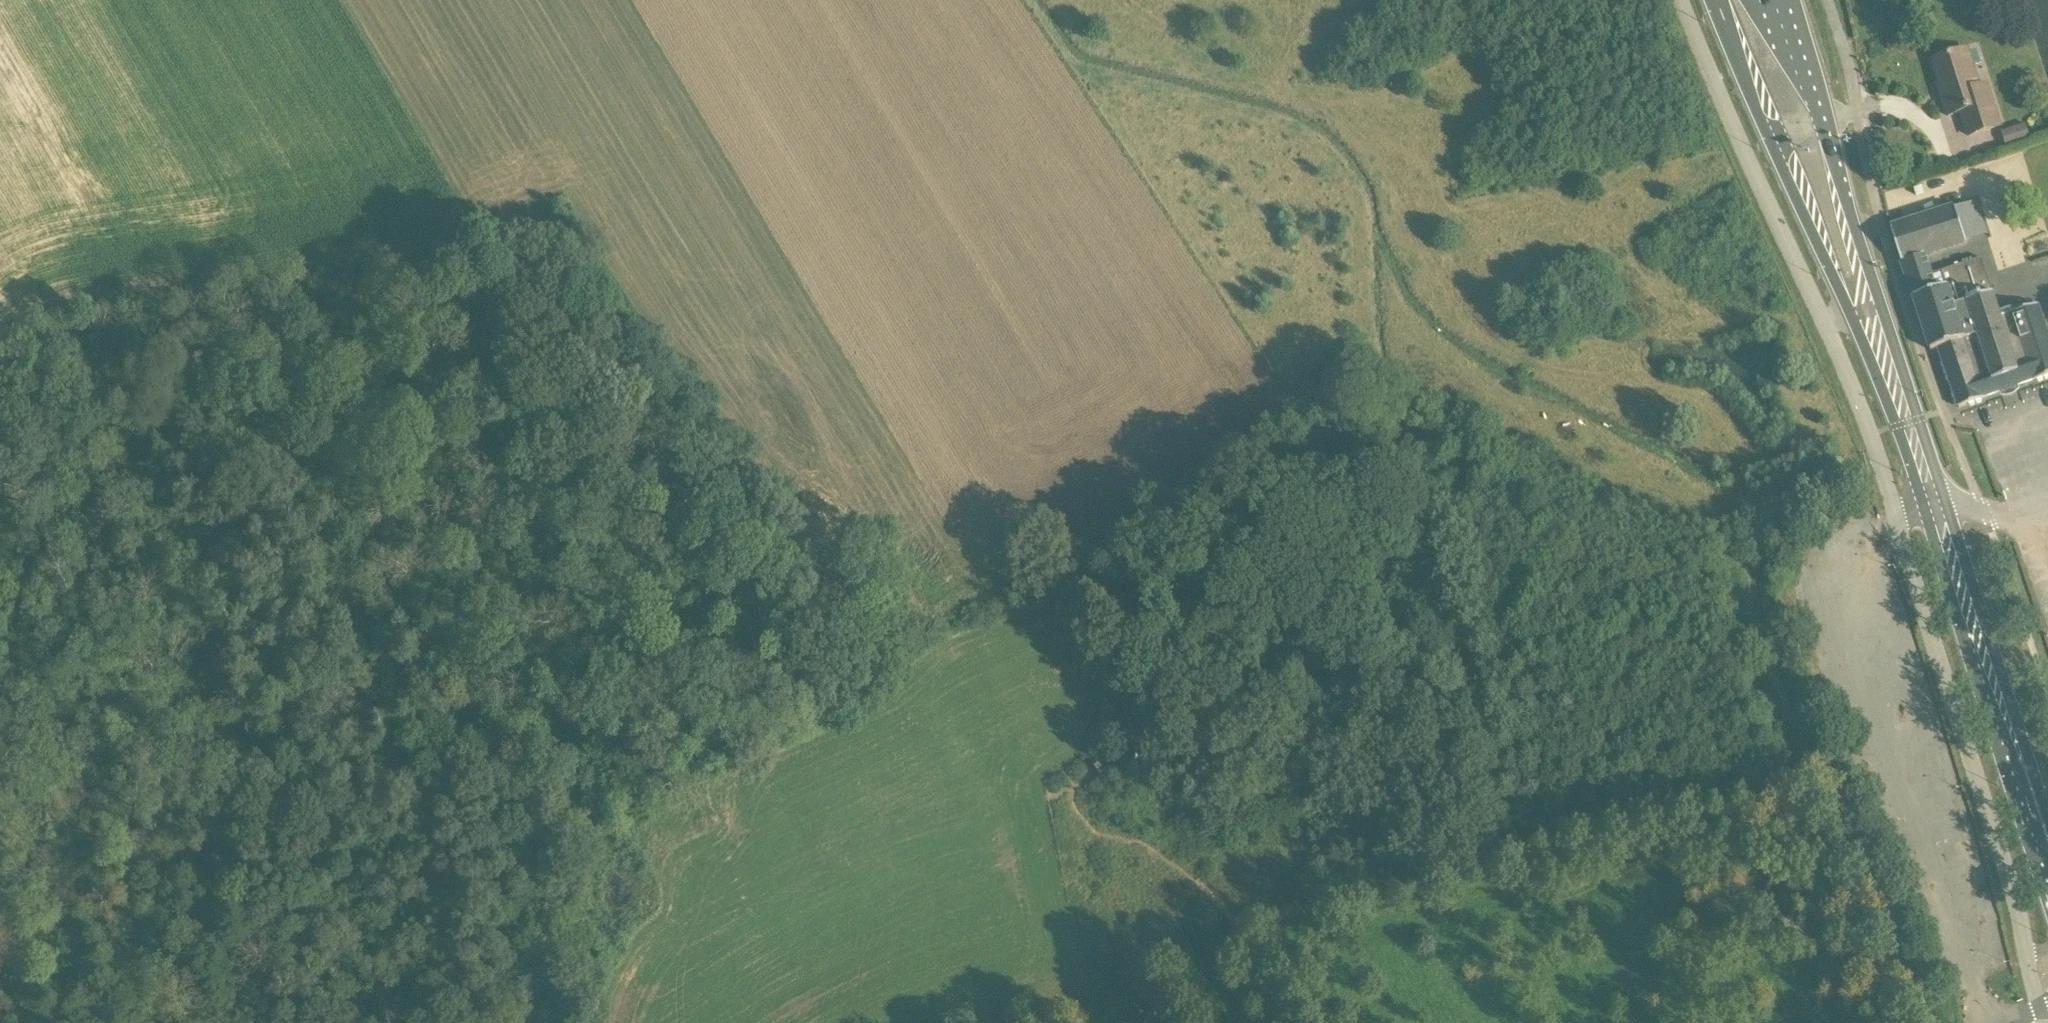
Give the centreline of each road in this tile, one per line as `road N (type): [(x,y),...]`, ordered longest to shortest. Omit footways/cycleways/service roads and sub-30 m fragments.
road 1 (unclassified): [(1677,0),(1880,461),(2047,1022)]
road 2 (primary): [(2047,856),(1875,338)]
road 3 (primary): [(1715,0),(1829,269),(1875,338)]
road 4 (primary): [(1875,338),(1844,193),(1782,0)]

